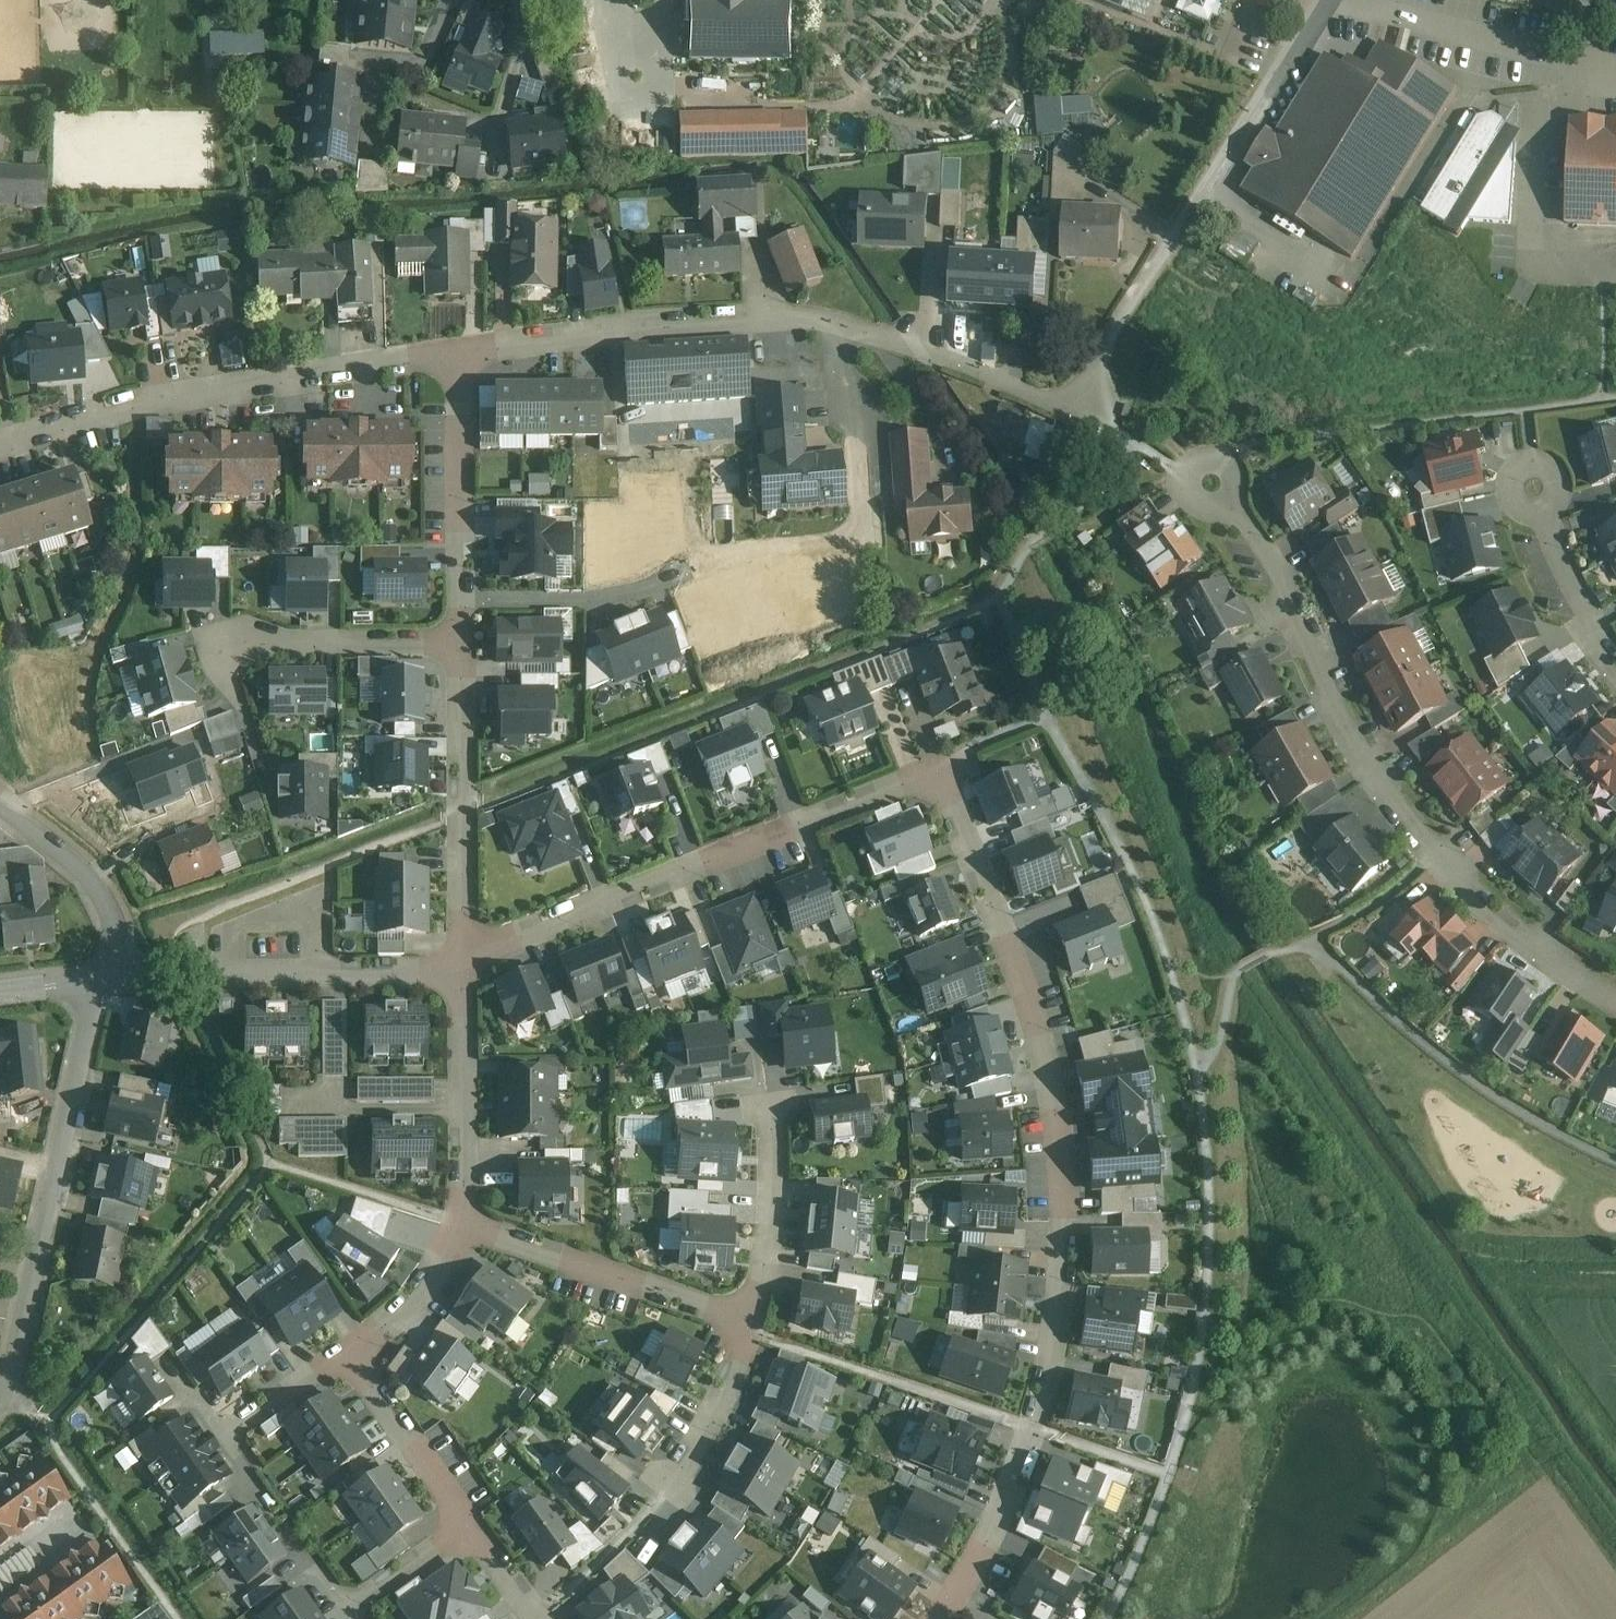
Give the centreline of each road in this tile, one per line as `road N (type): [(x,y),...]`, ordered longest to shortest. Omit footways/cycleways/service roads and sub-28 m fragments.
road 1 (residential): [(940,1618),(995,1522),(1031,1427),(1062,1290),(1064,1221),(1050,1068),(1006,935),(936,774),(463,964)]
road 2 (residential): [(1211,476),(1283,587),(1353,732),(1435,849),(1576,974),(1615,996)]
road 3 (residential): [(458,353),(786,317),(962,364),(1039,399),(1086,403)]
road 4 (residential): [(0,445),(134,402),(458,353)]
road 5 (residential): [(104,976),(0,1402)]
road 6 (residential): [(458,353),(461,780)]
road 7 (residential): [(463,964),(426,973),(104,976)]
road 8 (residential): [(1138,306),(1322,0)]
road 9 (residential): [(748,1330),(466,1224)]
road 10 (residential): [(463,964),(466,1224)]
road 11 (residential): [(771,1114),(771,1229),(748,1330)]
road 12 (residential): [(0,809),(81,870),(103,897),(114,923),(104,976)]
road 13 (residential): [(347,1353),(469,1525)]
road 14 (residential): [(1615,663),(1570,603),(1546,552),(1535,488)]
road 15 (residential): [(466,1224),(418,1297),(347,1353)]
road 16 (residential): [(748,1330),(719,1407),(669,1488)]
road 17 (residential): [(347,1353),(222,1439)]
road 18 (residential): [(462,813),(463,964)]
road 19 (residential): [(469,1525),(345,1611)]

